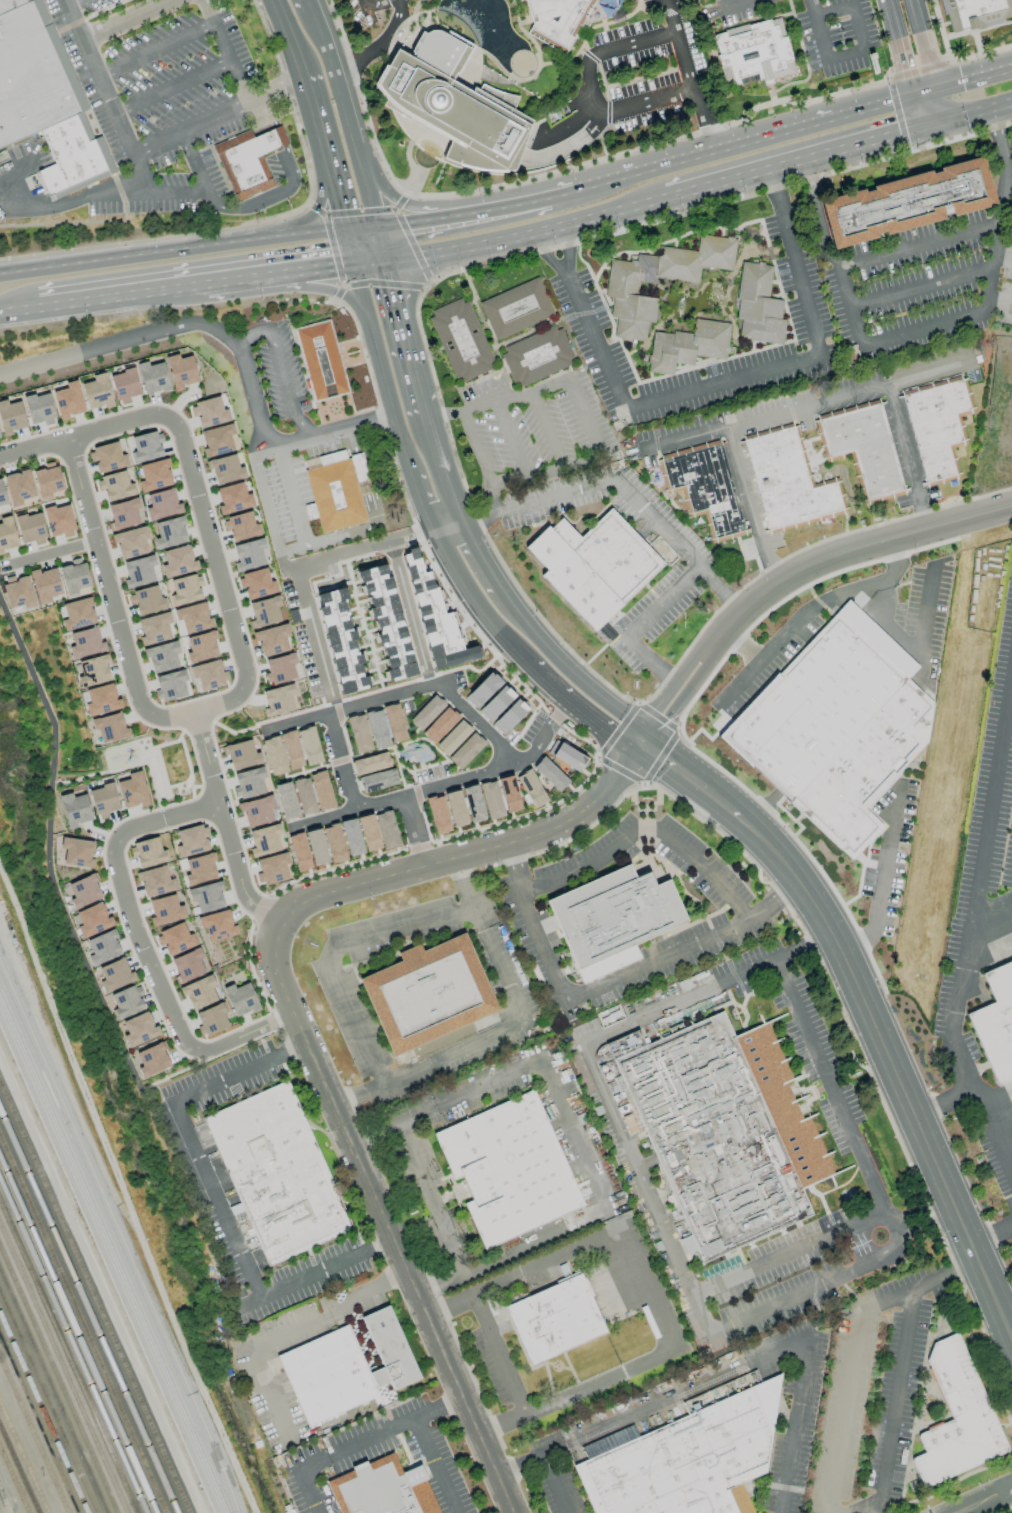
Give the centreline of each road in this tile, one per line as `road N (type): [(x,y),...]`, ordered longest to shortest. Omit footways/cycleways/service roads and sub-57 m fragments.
road 1 (residential): [(69,440),(153,413),(169,417),(181,434),(245,669),(246,687),(222,705),(162,716),(141,706),(69,440)]
road 2 (secondary): [(741,819),(803,888),(849,968),(1011,1337)]
road 3 (residential): [(288,1013),(216,1048),(192,1044),(169,1007),(113,850),(123,830),(215,807),(250,897),(281,919)]
road 4 (residential): [(303,1051),(277,987),(273,948),(281,919),(309,894),(561,830),(611,791),(639,743)]
road 5 (residential): [(513,1512),(303,1051)]
road 6 (residential): [(1011,506),(843,549),(773,582),(724,625),(681,685)]
road 7 (trunk): [(351,231),(0,276)]
road 8 (trunk): [(38,310),(357,263)]
road 9 (trunk): [(357,263),(498,245),(667,199)]
road 10 (residential): [(506,766),(503,747),(443,685),(264,729)]
road 11 (trunk): [(667,199),(935,126)]
road 12 (secondary): [(639,743),(629,718),(578,678),(494,587)]
road 13 (secondary): [(357,263),(404,451)]
road 14 (residential): [(347,554),(297,571),(334,700)]
road 15 (trunk): [(894,99),(714,148)]
road 16 (secondary): [(365,175),(308,9)]
road 17 (trunk): [(205,284),(328,291),(369,321)]
road 18 (secondary): [(304,74),(351,231)]
road 19 (residential): [(547,726),(522,760),(407,795)]
road 20 (secondary): [(422,412),(386,260)]
road 21 (trunk): [(497,210),(429,212),(365,175)]
road 22 (secondary): [(526,662),(614,738),(639,743)]
road 23 (secondary): [(639,743),(741,819)]
road 24 (residential): [(393,542),(425,659)]

